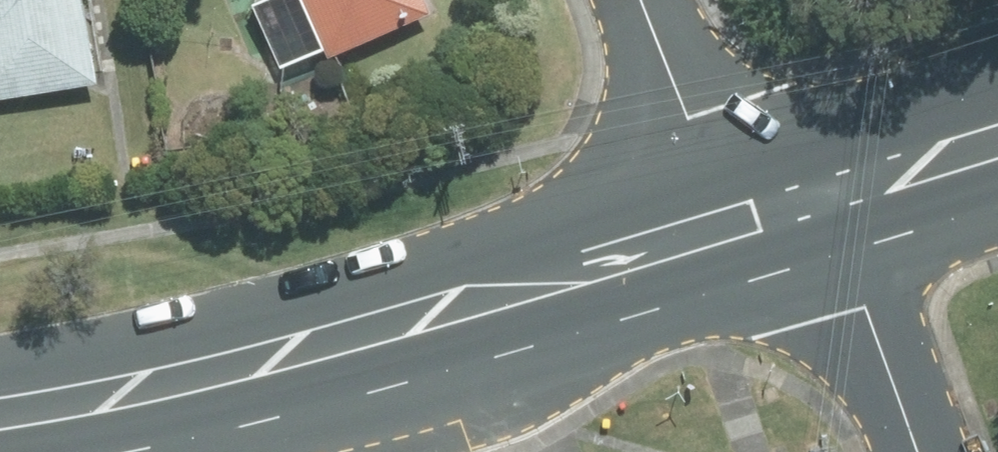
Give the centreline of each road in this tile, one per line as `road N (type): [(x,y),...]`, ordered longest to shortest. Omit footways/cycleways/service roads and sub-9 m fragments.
road 1 (secondary): [(774,204),(714,282),(642,306),(313,400),(251,362)]
road 2 (secondary): [(251,362),(310,312),(555,225),(682,189),(774,204)]
road 3 (residential): [(774,204),(861,327),(917,451)]
road 4 (secondary): [(251,362),(0,413)]
road 5 (residential): [(642,0),(677,89),(774,204)]
road 6 (secondary): [(997,135),(774,204)]

